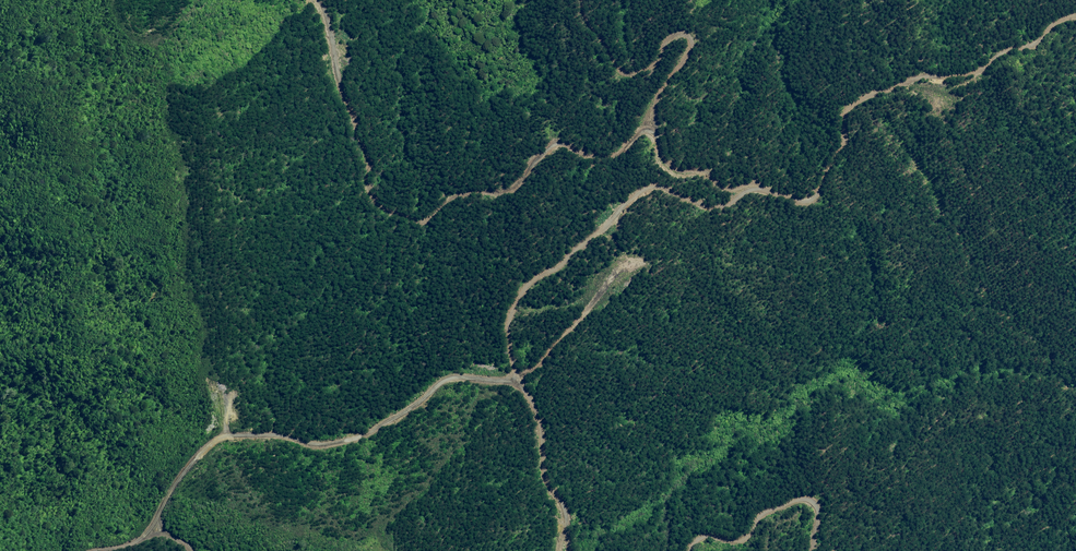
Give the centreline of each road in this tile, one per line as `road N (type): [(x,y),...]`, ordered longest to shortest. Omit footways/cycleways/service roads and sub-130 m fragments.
road 1 (unclassified): [(1075,17),(973,73),(926,76),(852,105),(811,200),(757,189),(712,206),(659,186),(637,192),(522,293),(510,324),(511,379),(451,377),(360,434),(331,442),(223,435),(170,490),(147,534),(99,550)]
road 2 (track): [(659,136),(648,129),(633,136),(620,156),(563,141),(507,193),(458,196),(428,219),(401,215),(371,197),(371,165),(338,74),(325,0)]
road 3 (track): [(781,195),(761,183),(732,188),(708,170),(680,168),(665,156),(655,123),(659,92),(694,41),(685,32),(671,34),(659,59),(637,72),(618,71),(584,0)]
road 4 (track): [(805,550),(813,510),(794,497),(753,513),(733,534),(701,531),(676,550)]
road 5 (track): [(570,550),(539,472),(531,409),(511,379)]

